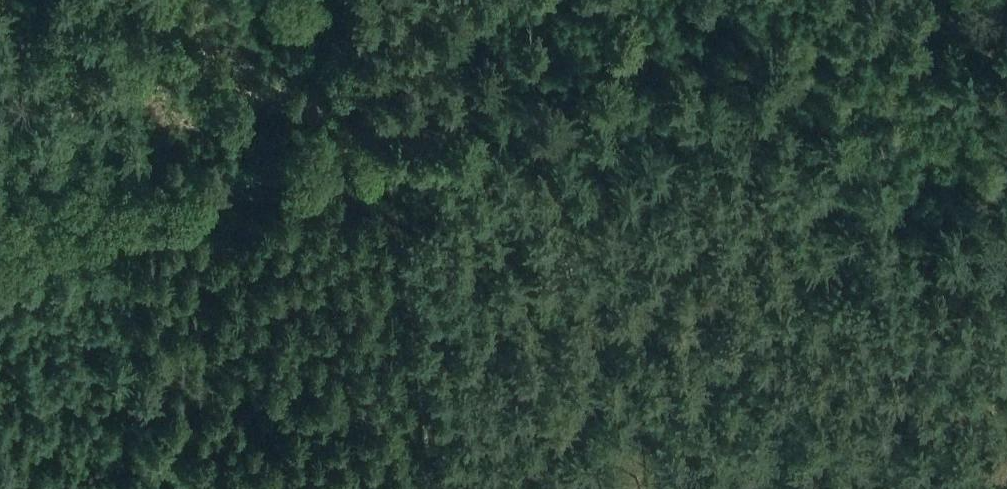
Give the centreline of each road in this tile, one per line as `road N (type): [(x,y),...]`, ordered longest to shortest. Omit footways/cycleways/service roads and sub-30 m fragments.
road 1 (track): [(986,21),(391,153),(0,251)]
road 2 (track): [(437,488),(391,153),(358,0)]

